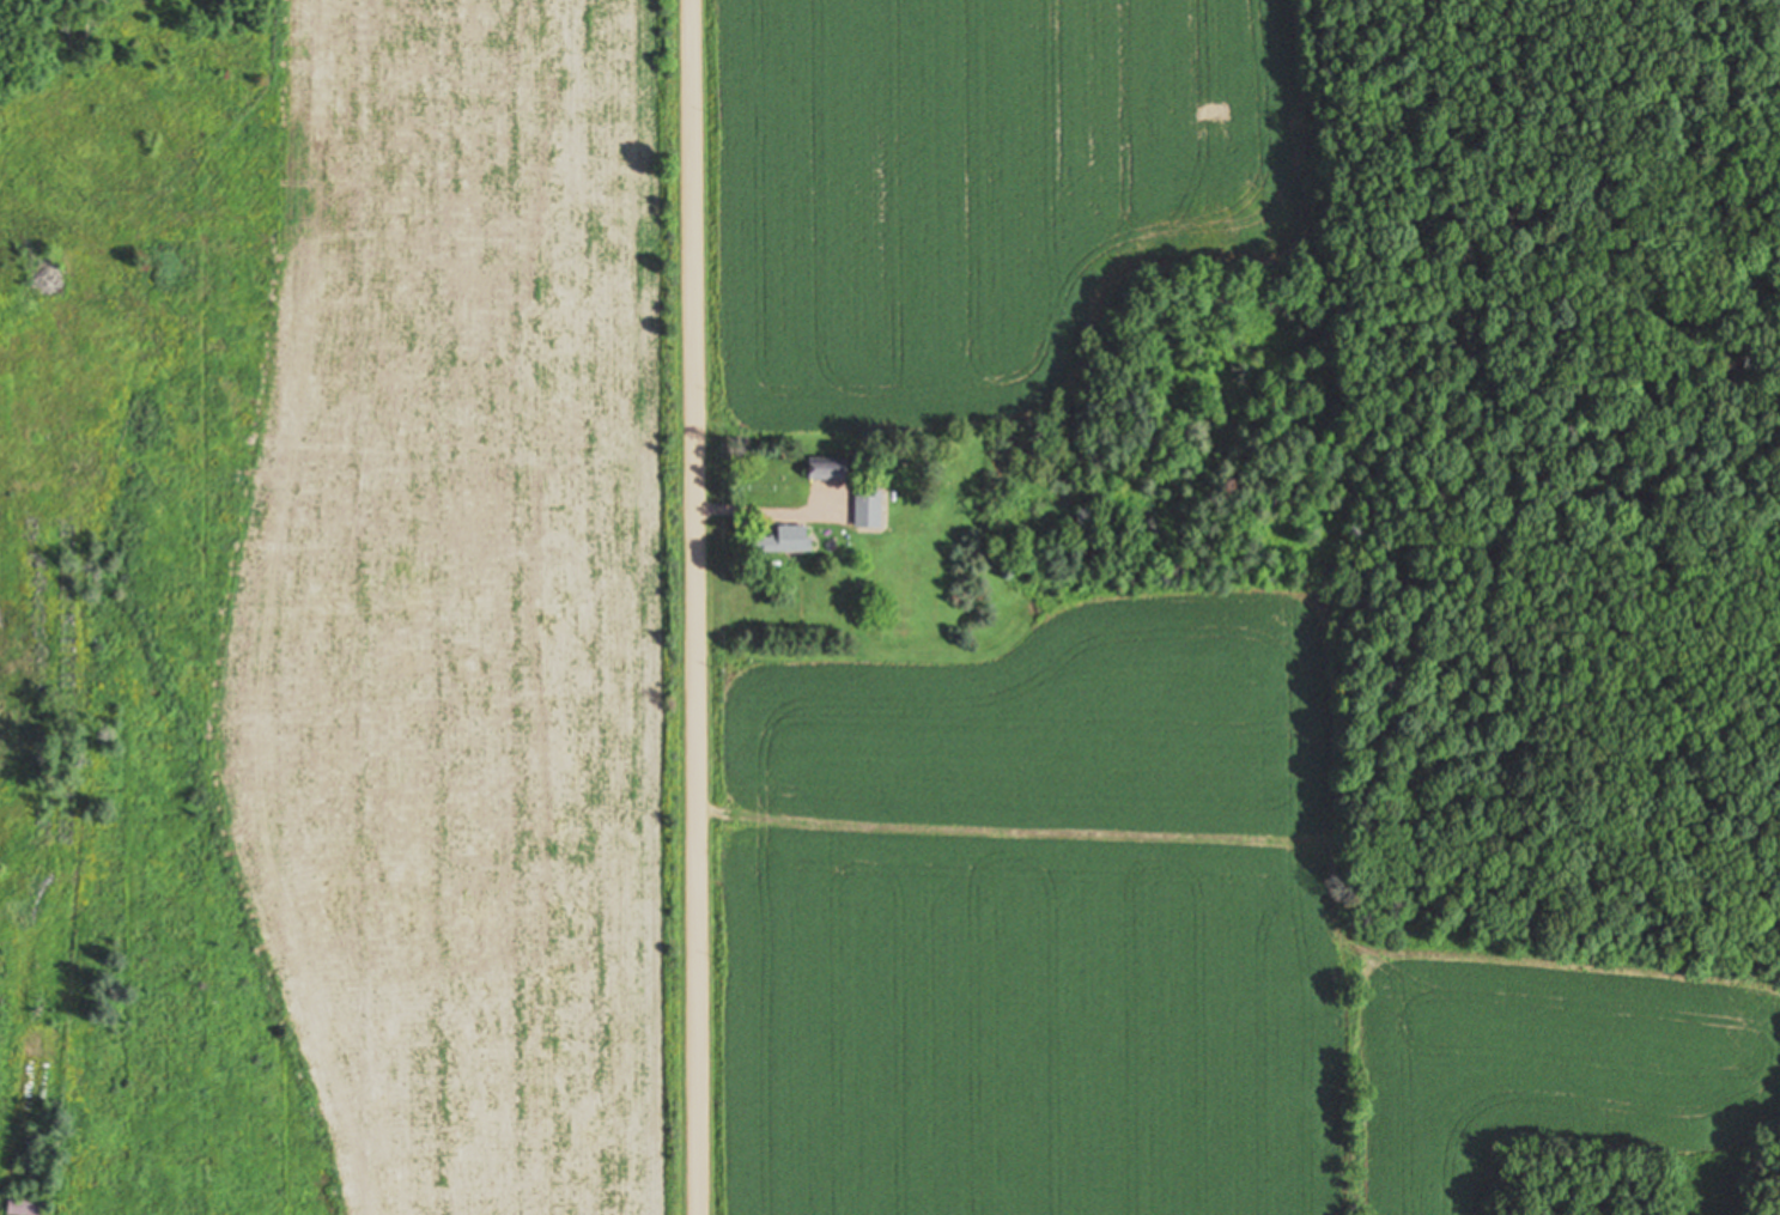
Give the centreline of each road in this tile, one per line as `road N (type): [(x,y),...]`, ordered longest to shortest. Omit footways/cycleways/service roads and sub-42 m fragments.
road 1 (residential): [(698,1214),(693,0)]

